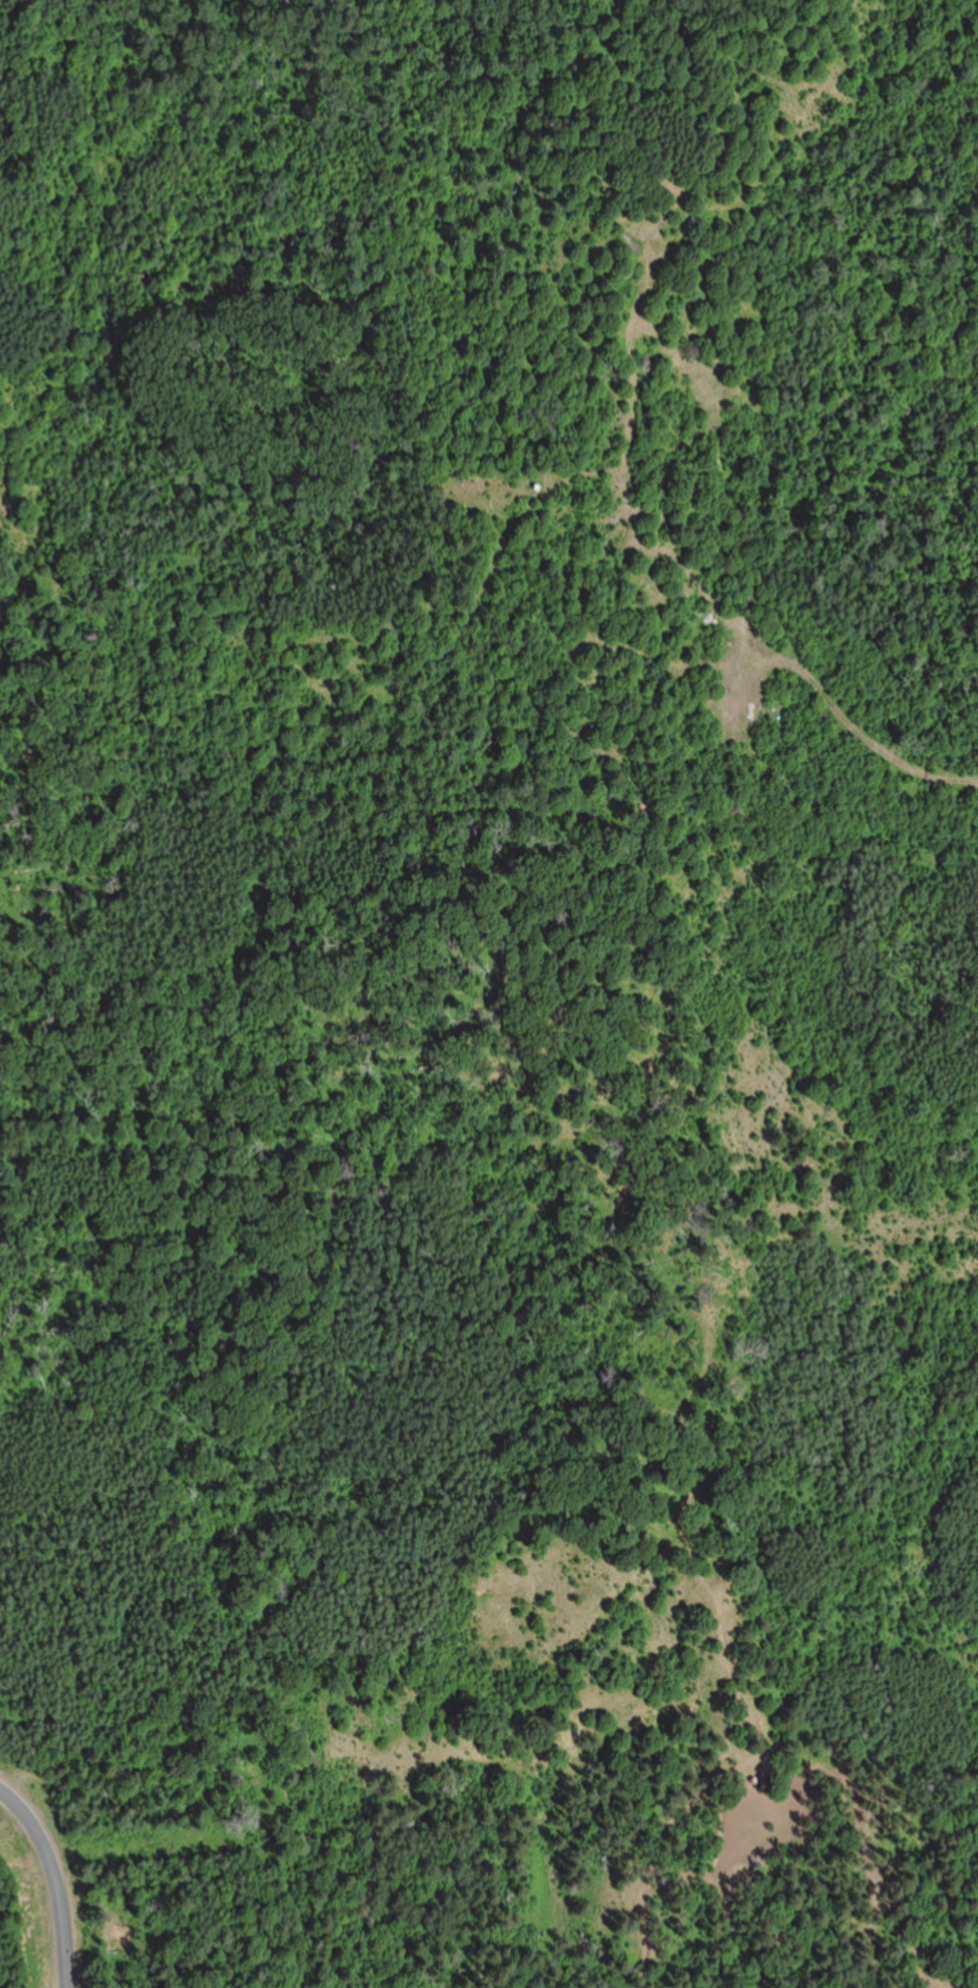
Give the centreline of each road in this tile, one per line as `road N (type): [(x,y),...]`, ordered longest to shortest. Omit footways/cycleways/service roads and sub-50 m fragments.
road 1 (residential): [(72,1987),(56,1856),(37,1815),(0,1779)]

